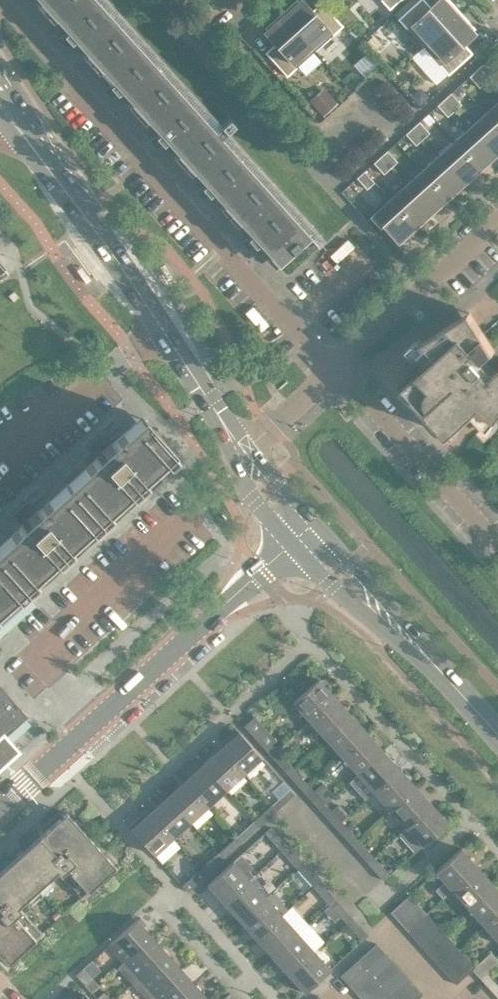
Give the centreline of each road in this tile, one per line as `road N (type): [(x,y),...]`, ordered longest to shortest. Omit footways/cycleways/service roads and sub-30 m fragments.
road 1 (residential): [(333,373),(5,0)]
road 2 (residential): [(92,724),(33,659),(198,511)]
road 3 (tertiary): [(92,724),(291,543)]
road 4 (secondary): [(164,332),(11,120)]
road 5 (residential): [(497,547),(333,373)]
road 6 (residential): [(333,373),(497,224)]
road 7 (residential): [(164,332),(0,469)]
road 8 (secondary): [(291,543),(336,592),(436,665)]
road 9 (secondary): [(436,665),(315,521)]
road 10 (tertiary): [(0,809),(92,724)]

